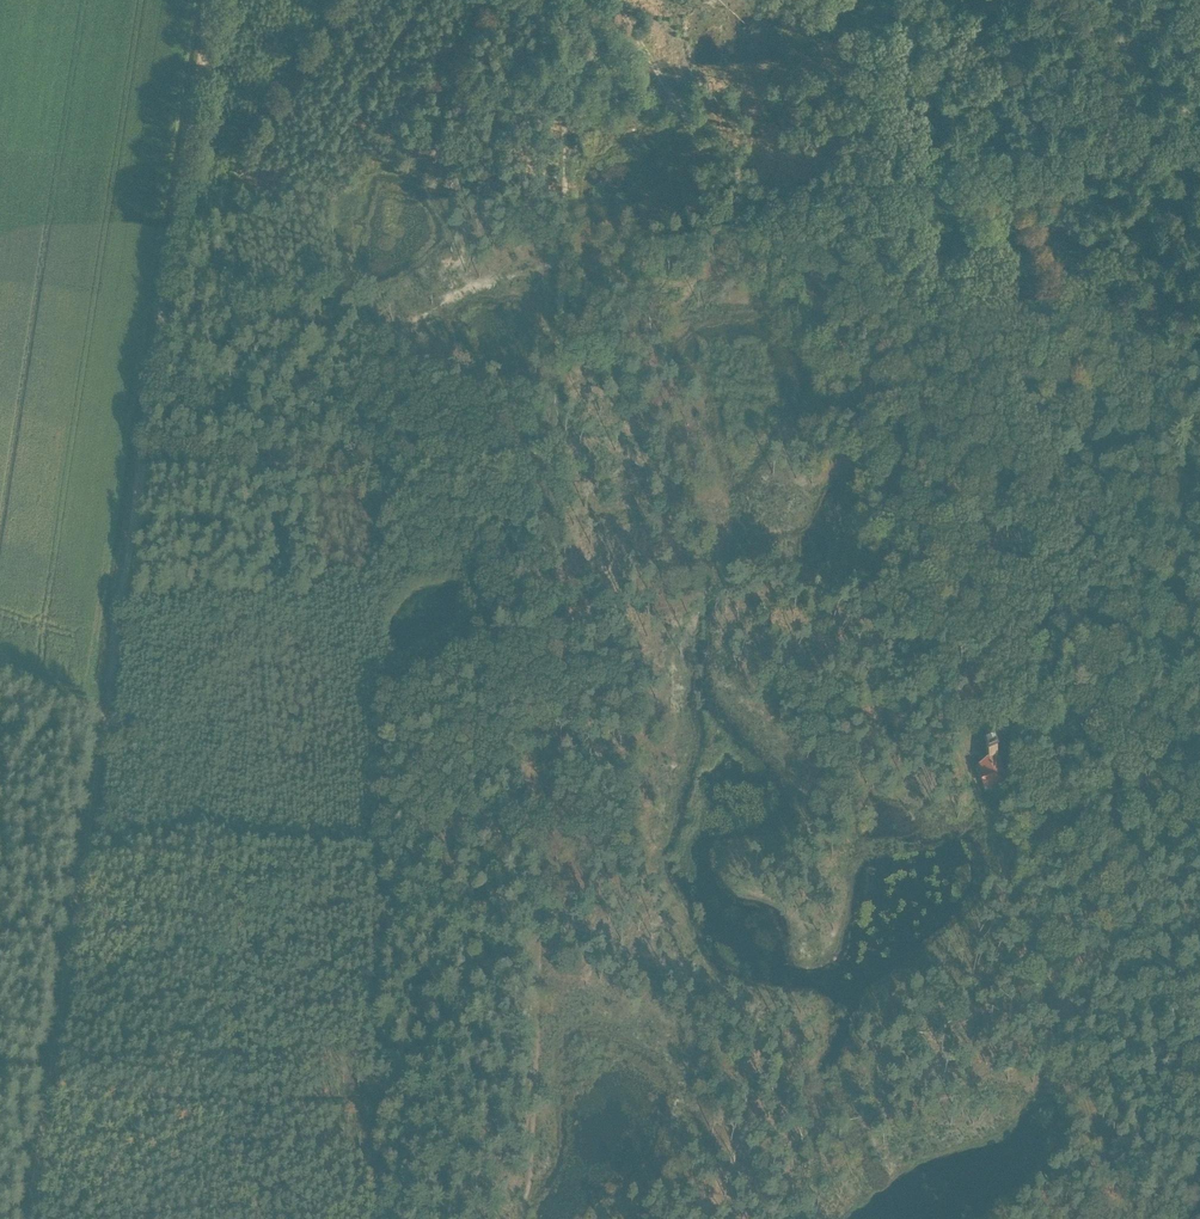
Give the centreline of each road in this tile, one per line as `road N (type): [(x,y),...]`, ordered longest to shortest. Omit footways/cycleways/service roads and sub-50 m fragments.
road 1 (track): [(1133,1218),(1067,1098),(843,416),(734,209)]
road 2 (track): [(602,0),(734,209),(921,175),(994,153)]
road 3 (track): [(93,716),(17,1218)]
road 4 (track): [(205,0),(133,468)]
road 5 (track): [(133,468),(93,716)]

